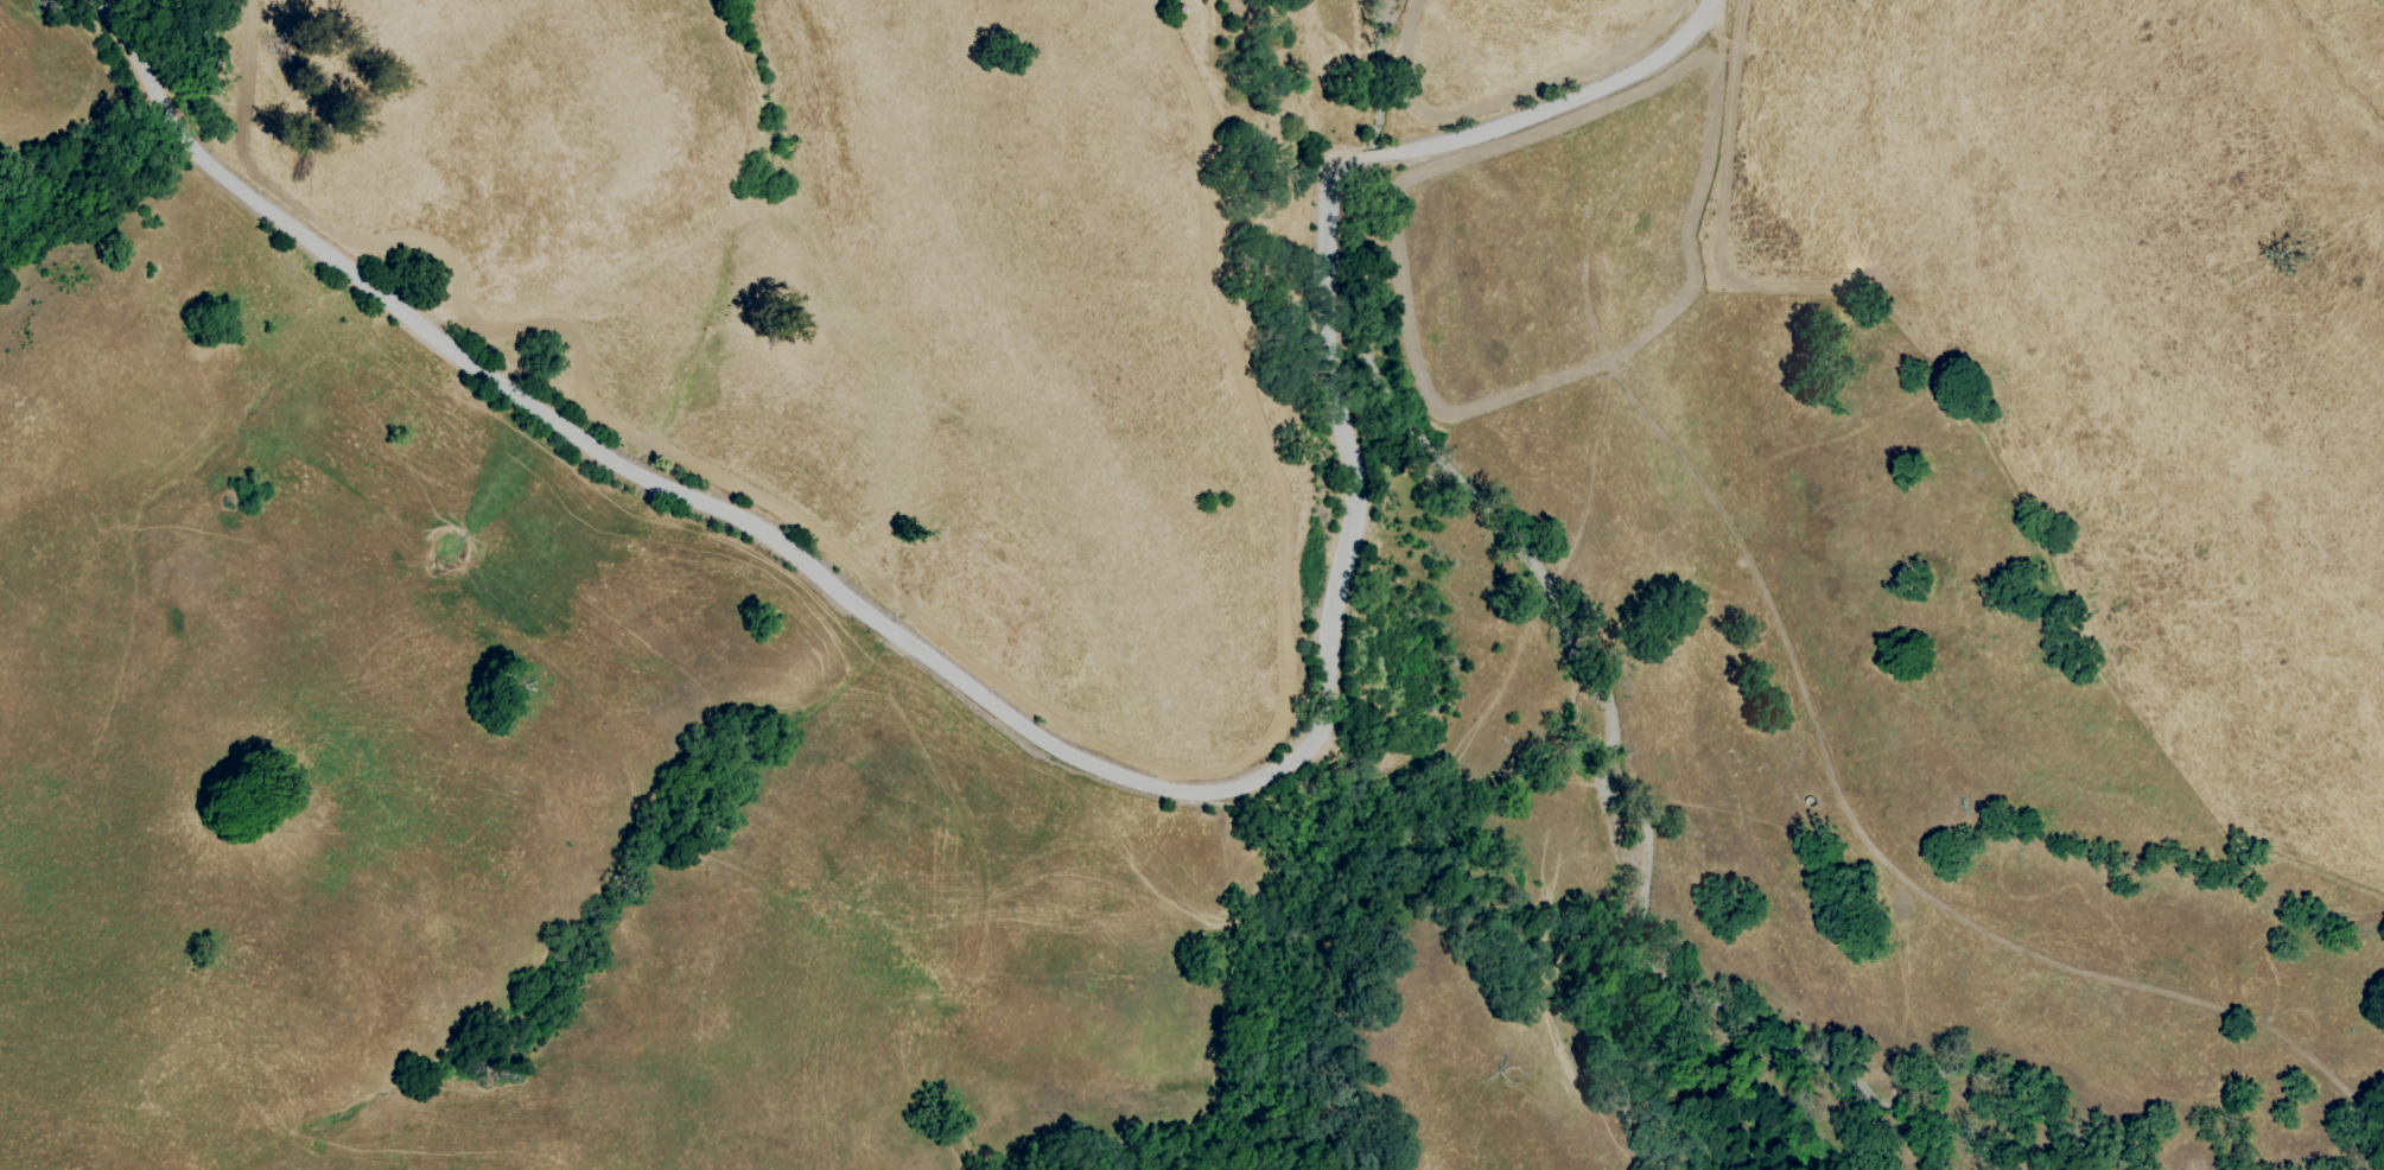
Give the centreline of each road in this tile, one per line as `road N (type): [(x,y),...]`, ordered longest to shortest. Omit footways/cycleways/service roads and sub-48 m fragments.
road 1 (residential): [(96,0),(186,135),(221,168),(508,387),(632,468),(762,532),(1060,744),(1100,764),(1181,784),(1231,783),(1270,770),(1311,733),(1322,699),(1347,517),(1322,268),(1340,177),(1384,151),(1485,129),(1617,78),(1660,55),(1708,0)]

